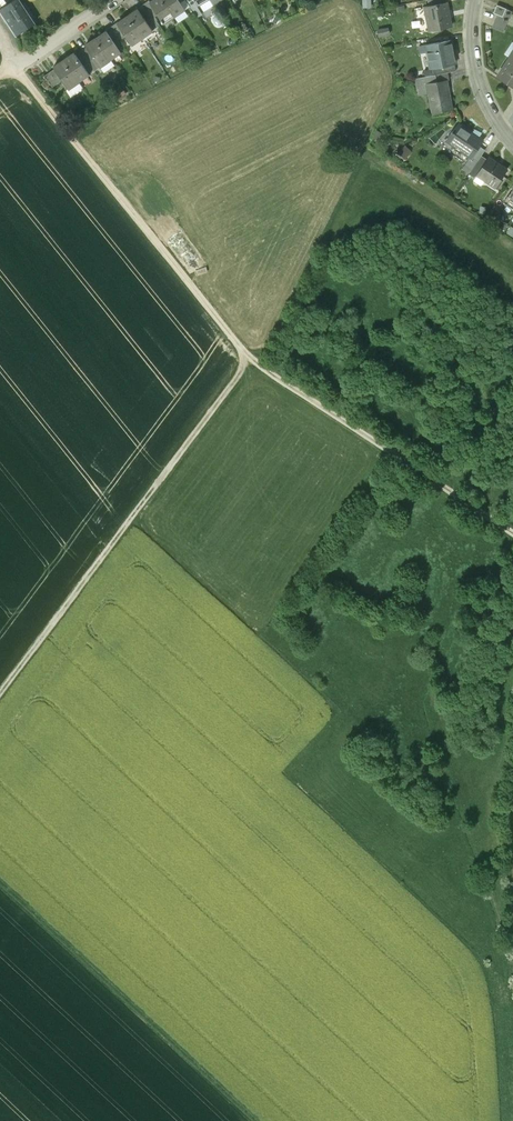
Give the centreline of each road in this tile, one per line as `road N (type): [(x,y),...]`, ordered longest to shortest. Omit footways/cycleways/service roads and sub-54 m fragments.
road 1 (track): [(0,73),(16,69),(248,358),(512,533)]
road 2 (track): [(0,695),(248,358)]
road 3 (residential): [(512,143),(477,75),(475,0)]

